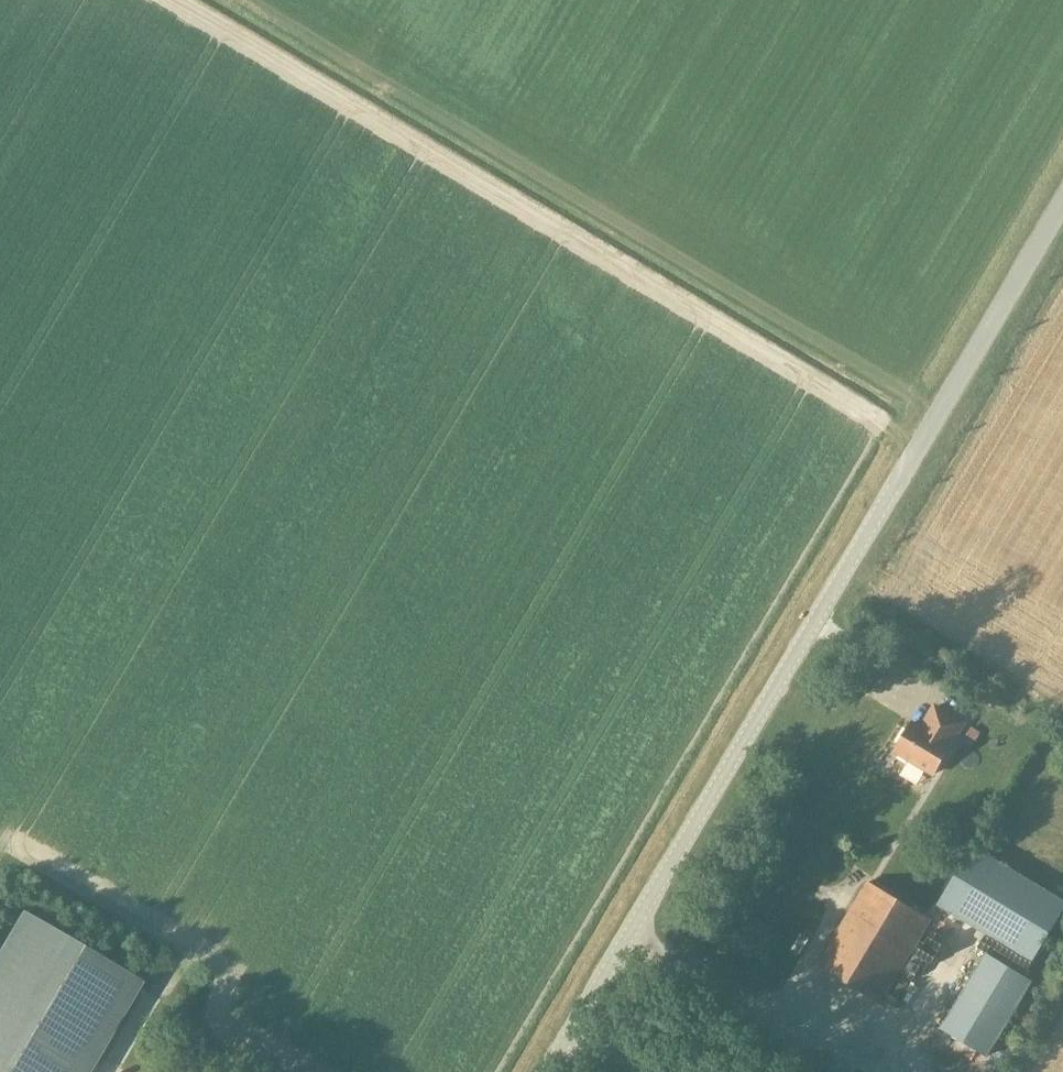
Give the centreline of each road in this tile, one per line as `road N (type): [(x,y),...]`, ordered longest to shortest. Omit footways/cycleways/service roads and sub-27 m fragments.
road 1 (unclassified): [(547,1071),(1062,199)]

